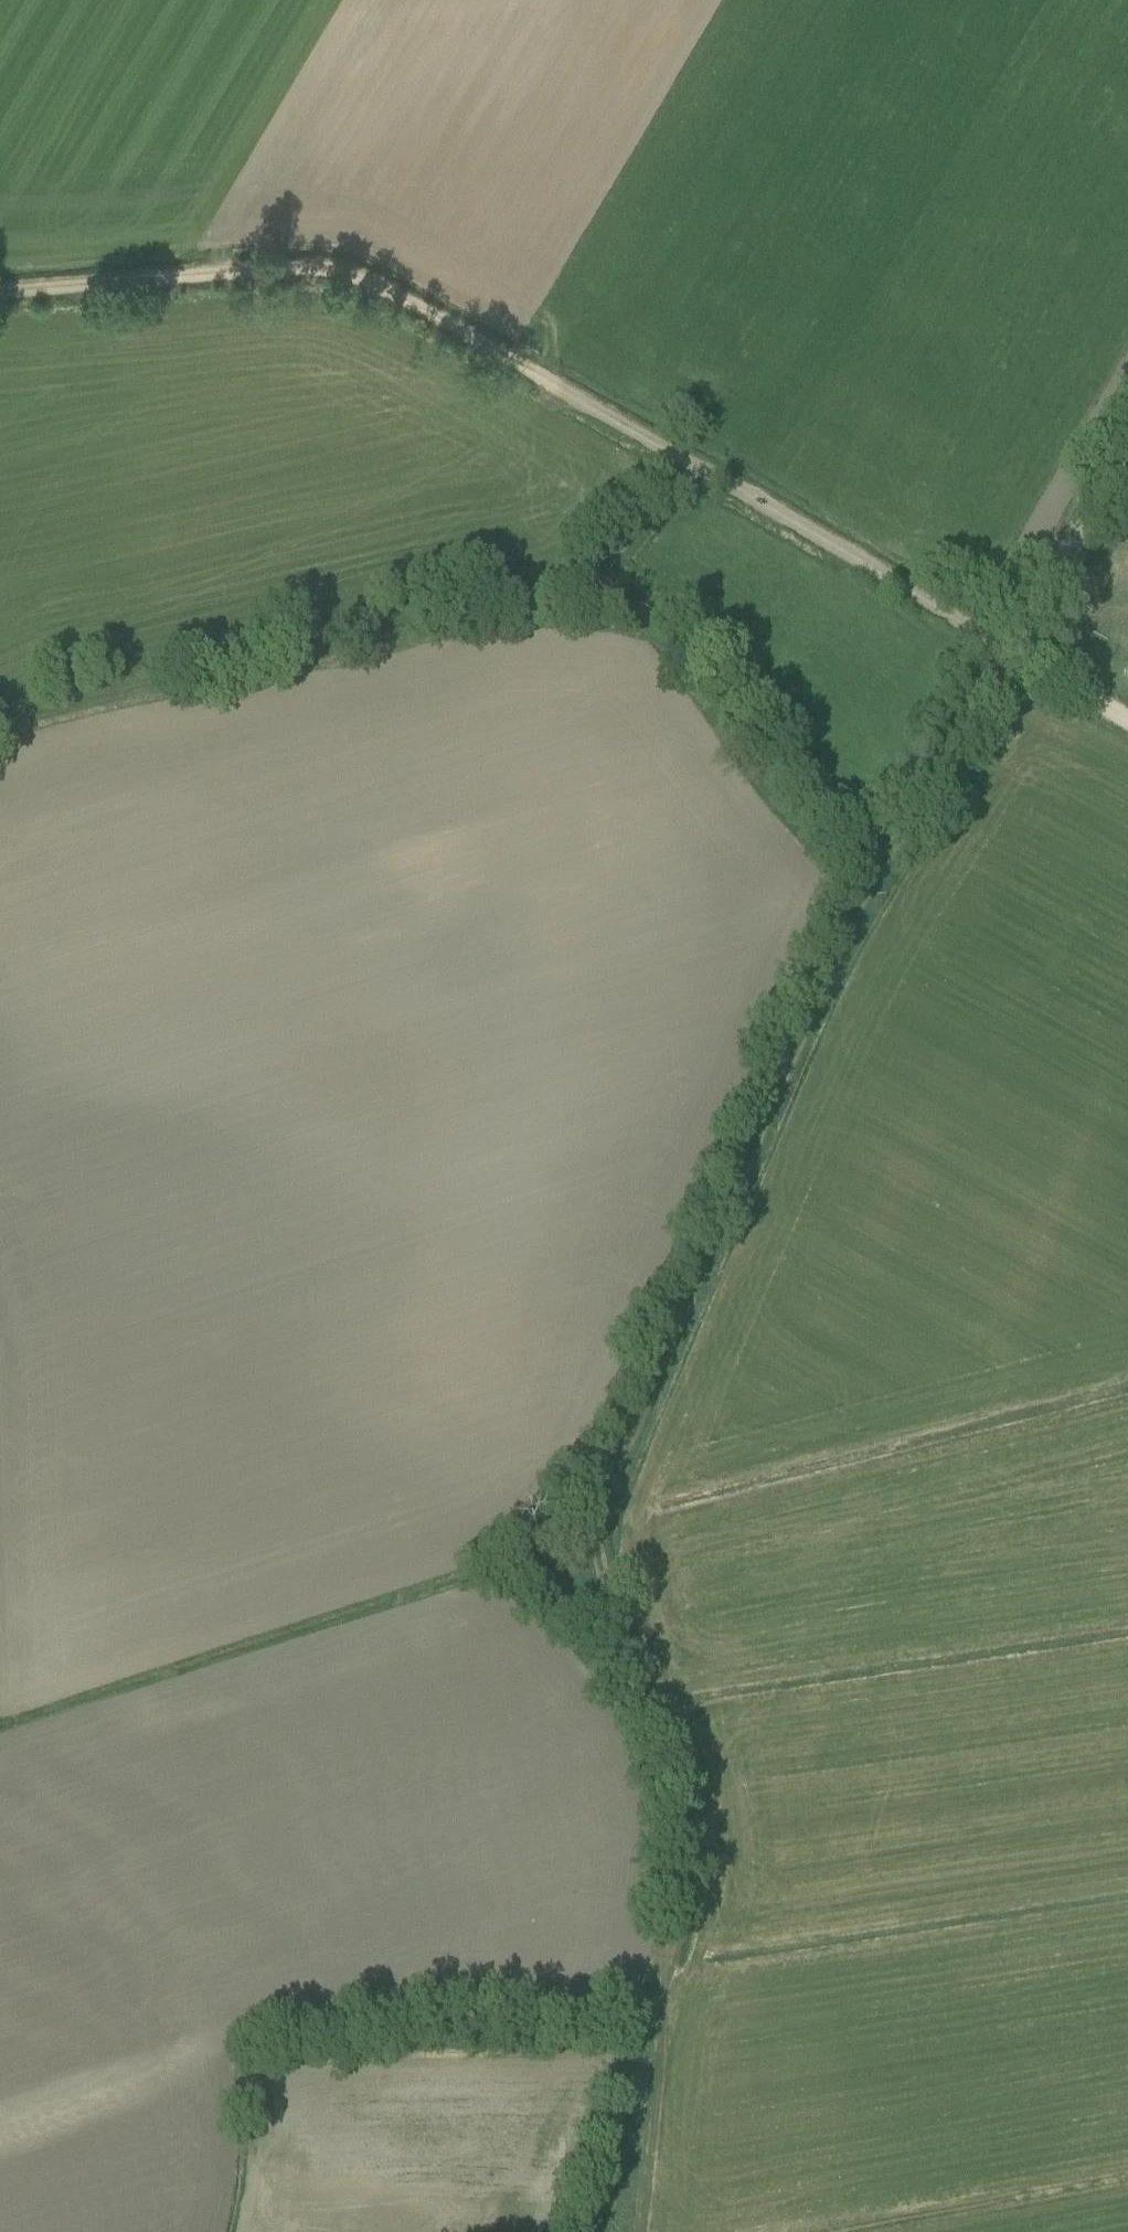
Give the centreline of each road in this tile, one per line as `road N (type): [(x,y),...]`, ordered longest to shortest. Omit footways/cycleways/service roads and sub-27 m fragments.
road 1 (track): [(995,640),(846,912),(579,1536),(699,1844),(685,1934),(640,2032),(572,2231)]
road 2 (track): [(0,295),(350,273),(1007,648)]
road 3 (track): [(692,463),(583,598),(536,602),(0,731)]
road 4 (track): [(1007,648),(1127,438)]
road 5 (track): [(1127,718),(1007,648)]

